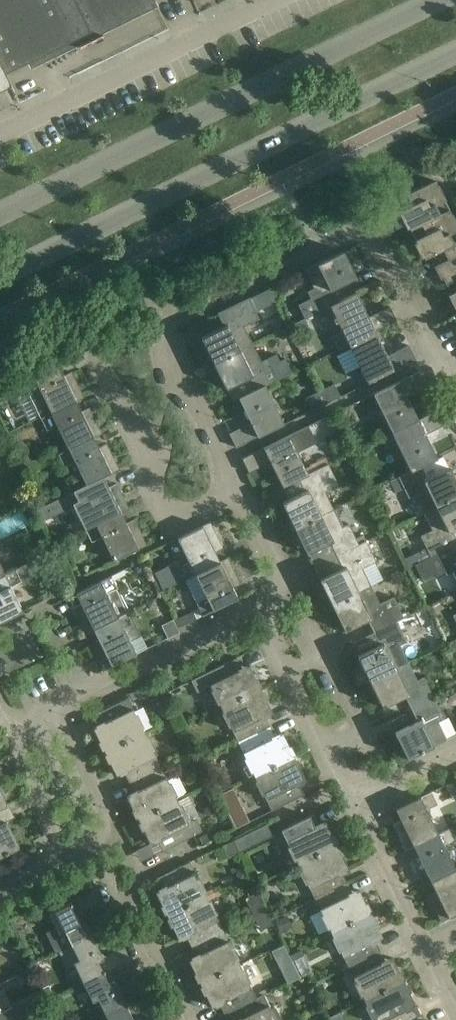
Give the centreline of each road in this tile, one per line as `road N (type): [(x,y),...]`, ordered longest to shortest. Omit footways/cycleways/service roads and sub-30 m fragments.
road 1 (residential): [(236,491),(154,329),(369,223),(455,406)]
road 2 (tertiary): [(0,280),(455,55)]
road 3 (tertiary): [(439,0),(0,216)]
road 4 (unclassified): [(0,134),(272,0)]
road 5 (residential): [(236,491),(189,513),(167,506),(86,341)]
road 6 (residential): [(350,796),(253,609)]
road 7 (residential): [(290,588),(376,755)]
road 8 (residential): [(89,692),(253,609)]
road 9 (residential): [(421,935),(350,796)]
road 10 (residential): [(116,886),(191,1019)]
road 11 (residential): [(8,731),(69,854)]
road 12 (residential): [(115,831),(56,709)]

